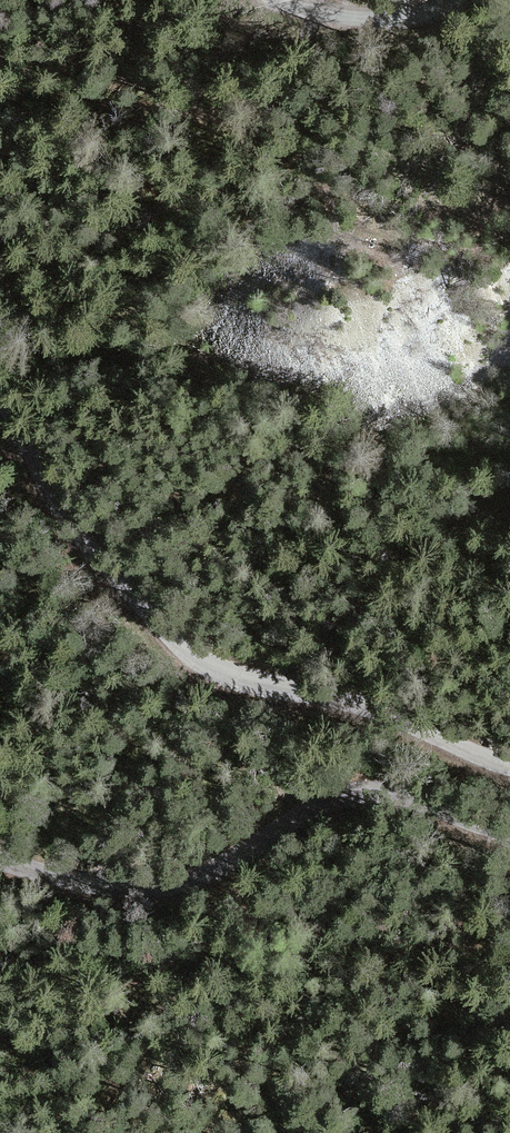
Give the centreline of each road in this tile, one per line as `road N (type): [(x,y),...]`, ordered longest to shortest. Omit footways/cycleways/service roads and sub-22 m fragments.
road 1 (residential): [(0,406),(45,500),(139,613),(210,657),(439,756),(509,777)]
road 2 (residential): [(509,838),(371,803),(301,820),(168,896),(48,884),(0,869)]
road 3 (track): [(457,0),(418,17),(319,15),(280,0)]

